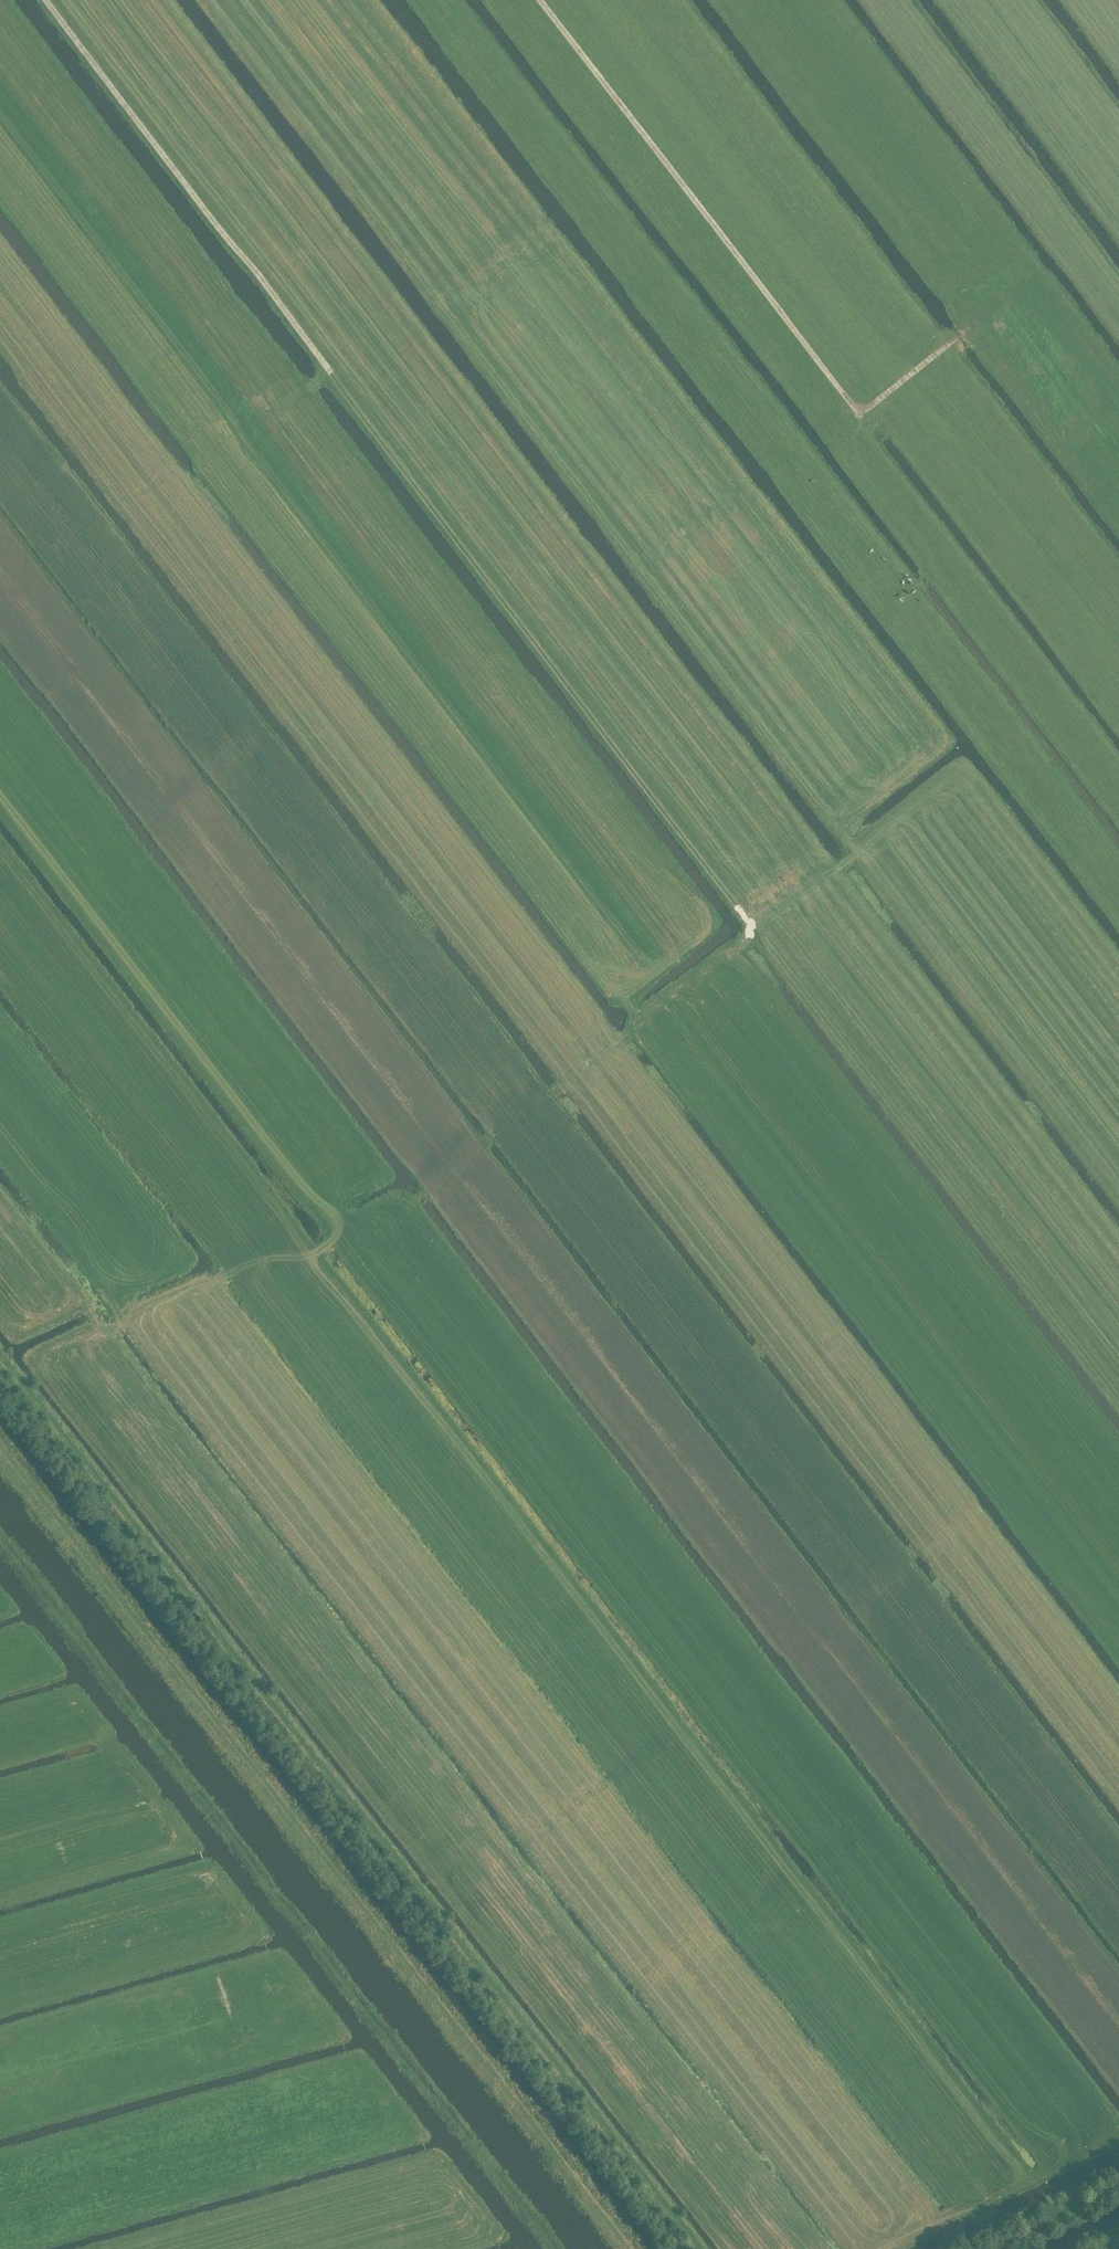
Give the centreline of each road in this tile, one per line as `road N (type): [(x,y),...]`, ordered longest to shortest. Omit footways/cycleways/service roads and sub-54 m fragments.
road 1 (track): [(540,0),(860,414),(964,333)]
road 2 (track): [(855,408),(865,473),(1118,809)]
road 3 (track): [(45,0),(331,372)]

